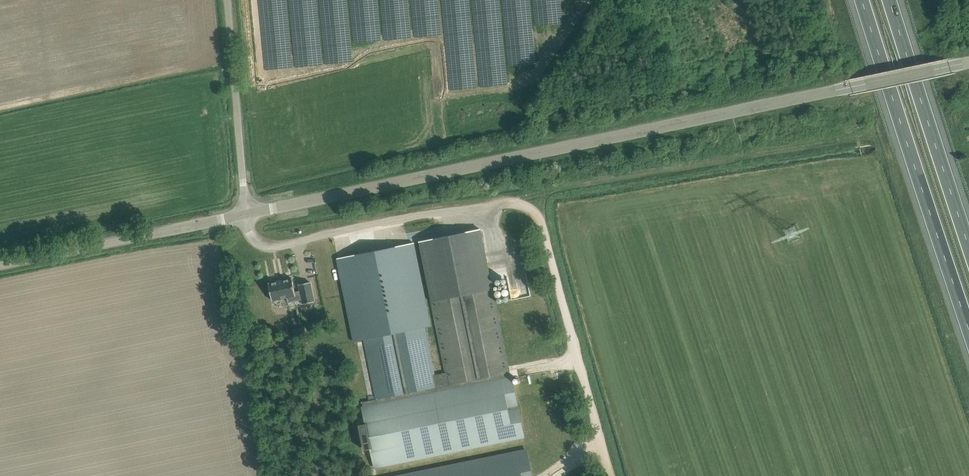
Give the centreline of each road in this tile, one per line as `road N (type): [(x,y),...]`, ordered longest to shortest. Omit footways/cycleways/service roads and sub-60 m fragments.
road 1 (unclassified): [(248,215),(968,61)]
road 2 (unclassified): [(551,245),(545,223),(529,209),(504,205),(392,220),(278,249),(258,245),(248,215)]
road 3 (motorway): [(864,0),(968,328)]
road 4 (unclassified): [(0,266),(248,215)]
road 5 (motorway): [(968,241),(892,0)]
road 6 (track): [(613,475),(551,245)]
road 7 (unclassified): [(248,215),(229,0)]

